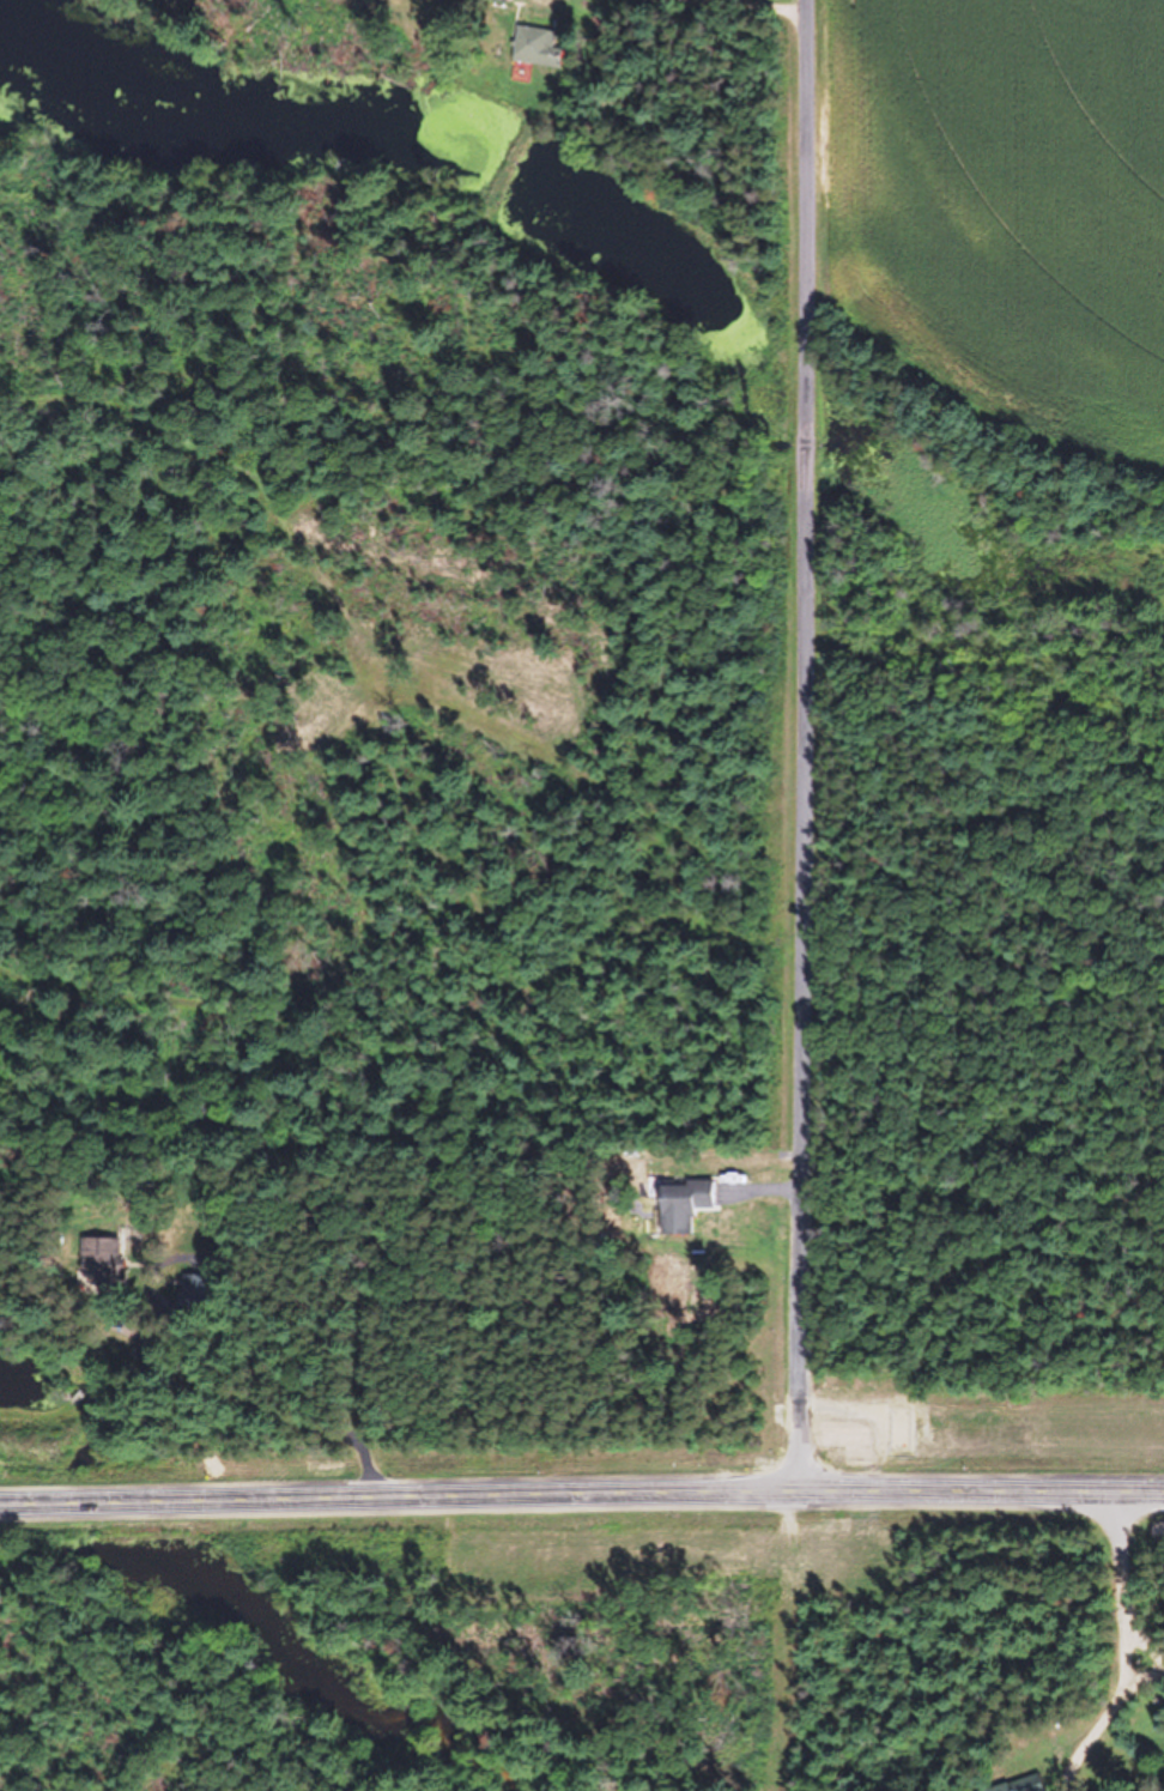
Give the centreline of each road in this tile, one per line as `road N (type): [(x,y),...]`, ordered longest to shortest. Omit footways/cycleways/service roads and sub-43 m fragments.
road 1 (residential): [(808,1499),(804,0)]
road 2 (primary): [(1163,1501),(618,1499),(230,1512),(0,1505)]
road 3 (residential): [(618,1499),(616,1326),(519,1267)]

